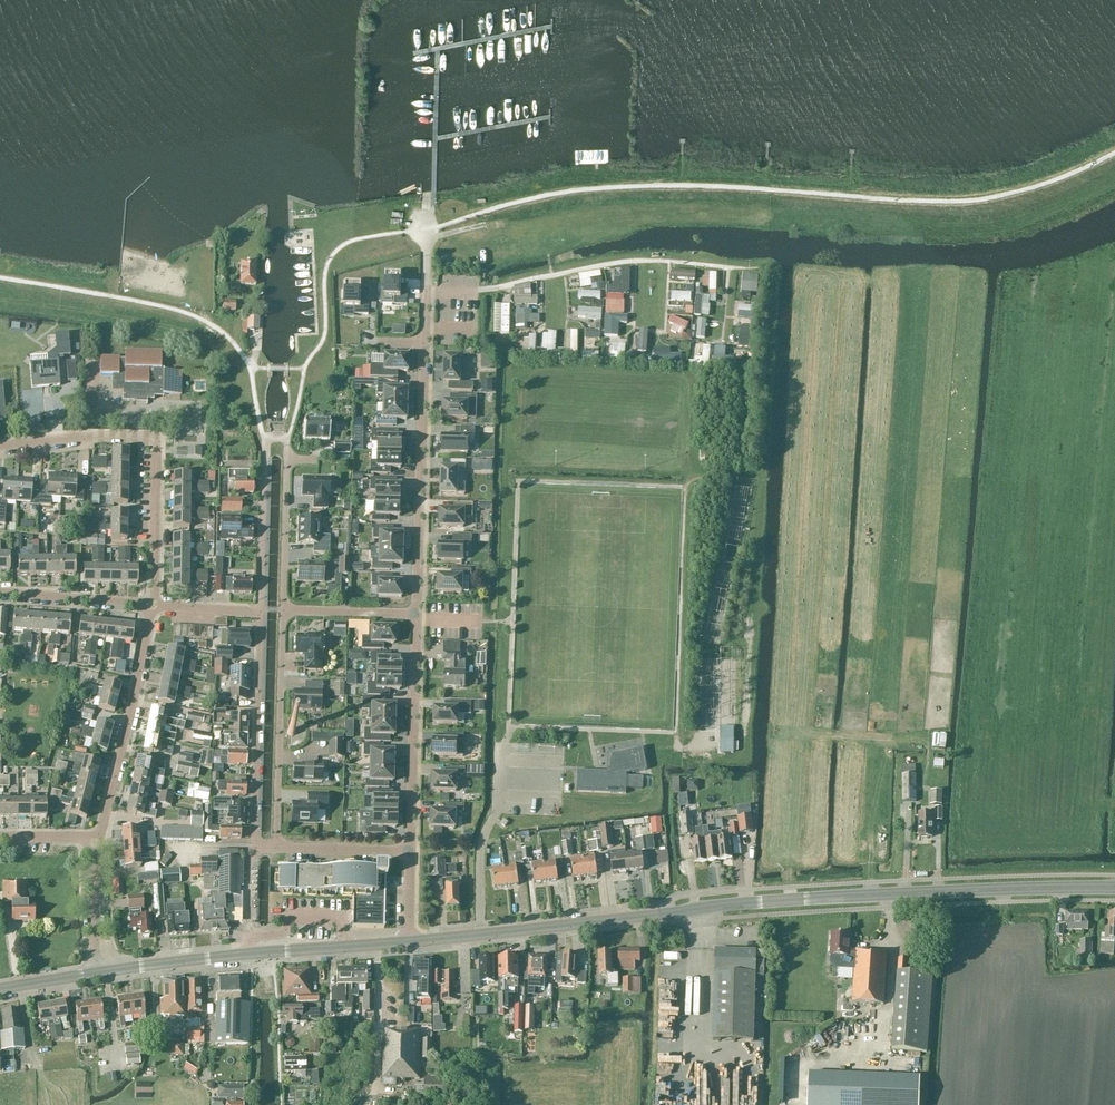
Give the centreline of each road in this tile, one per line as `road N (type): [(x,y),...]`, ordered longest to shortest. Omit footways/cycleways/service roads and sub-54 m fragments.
road 1 (secondary): [(1114,889),(762,902),(409,942)]
road 2 (residential): [(415,615),(428,228)]
road 3 (residential): [(260,611),(266,437),(276,437),(287,437),(282,611)]
road 4 (residential): [(155,605),(156,437),(0,446)]
road 5 (residential): [(92,839),(103,828),(155,605)]
road 6 (residential): [(282,611),(276,848)]
road 7 (residential): [(254,847),(260,611)]
road 8 (residential): [(411,851),(415,615)]
road 9 (residential): [(155,605),(0,595)]
road 10 (secondary): [(97,972),(251,954)]
road 11 (residential): [(276,848),(411,851)]
road 12 (residential): [(97,972),(92,839)]
road 13 (residential): [(415,615),(282,611)]
road 14 (secondary): [(409,942),(277,951)]

